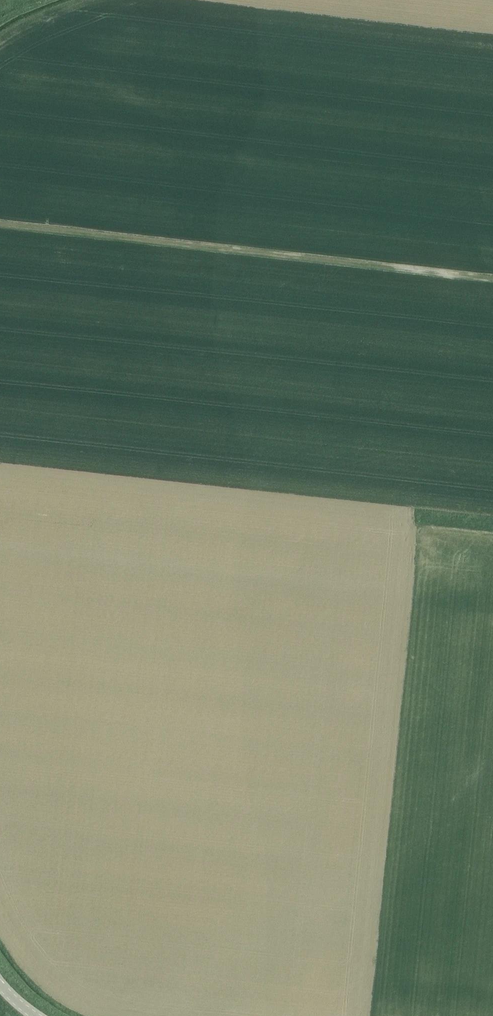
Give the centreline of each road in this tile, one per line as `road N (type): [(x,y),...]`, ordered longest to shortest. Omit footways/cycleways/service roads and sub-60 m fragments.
road 1 (track): [(492,284),(0,226)]

